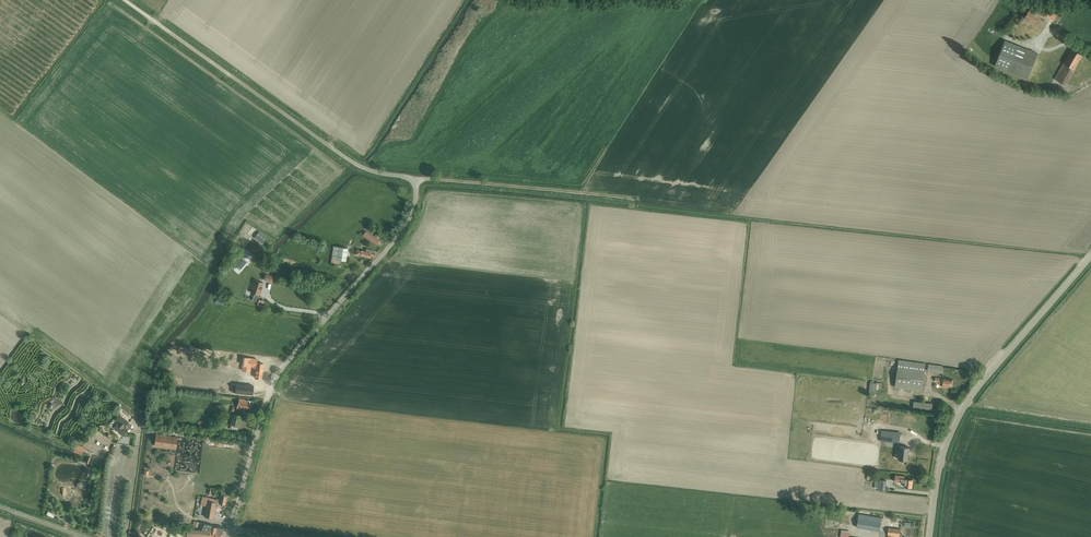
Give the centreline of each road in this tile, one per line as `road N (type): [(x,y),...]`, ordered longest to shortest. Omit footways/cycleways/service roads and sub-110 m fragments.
road 1 (unclassified): [(230,530),(274,380),(406,225),(416,180),(347,159),(124,0)]
road 2 (tertiary): [(929,536),(941,459),(968,400),(1090,255)]
road 3 (track): [(624,196),(416,180)]

